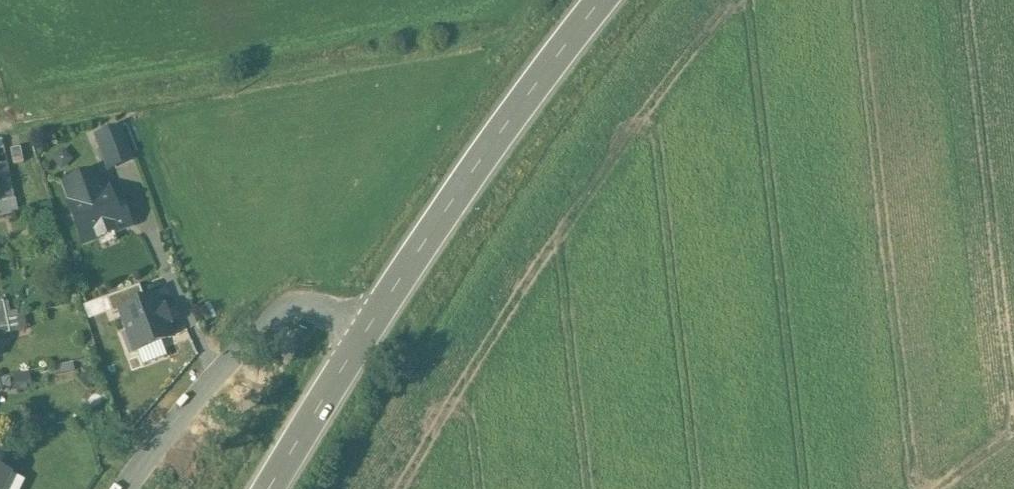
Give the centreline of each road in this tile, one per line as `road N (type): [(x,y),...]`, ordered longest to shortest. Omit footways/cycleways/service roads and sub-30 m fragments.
road 1 (secondary): [(268,488),(501,130),(604,0)]

